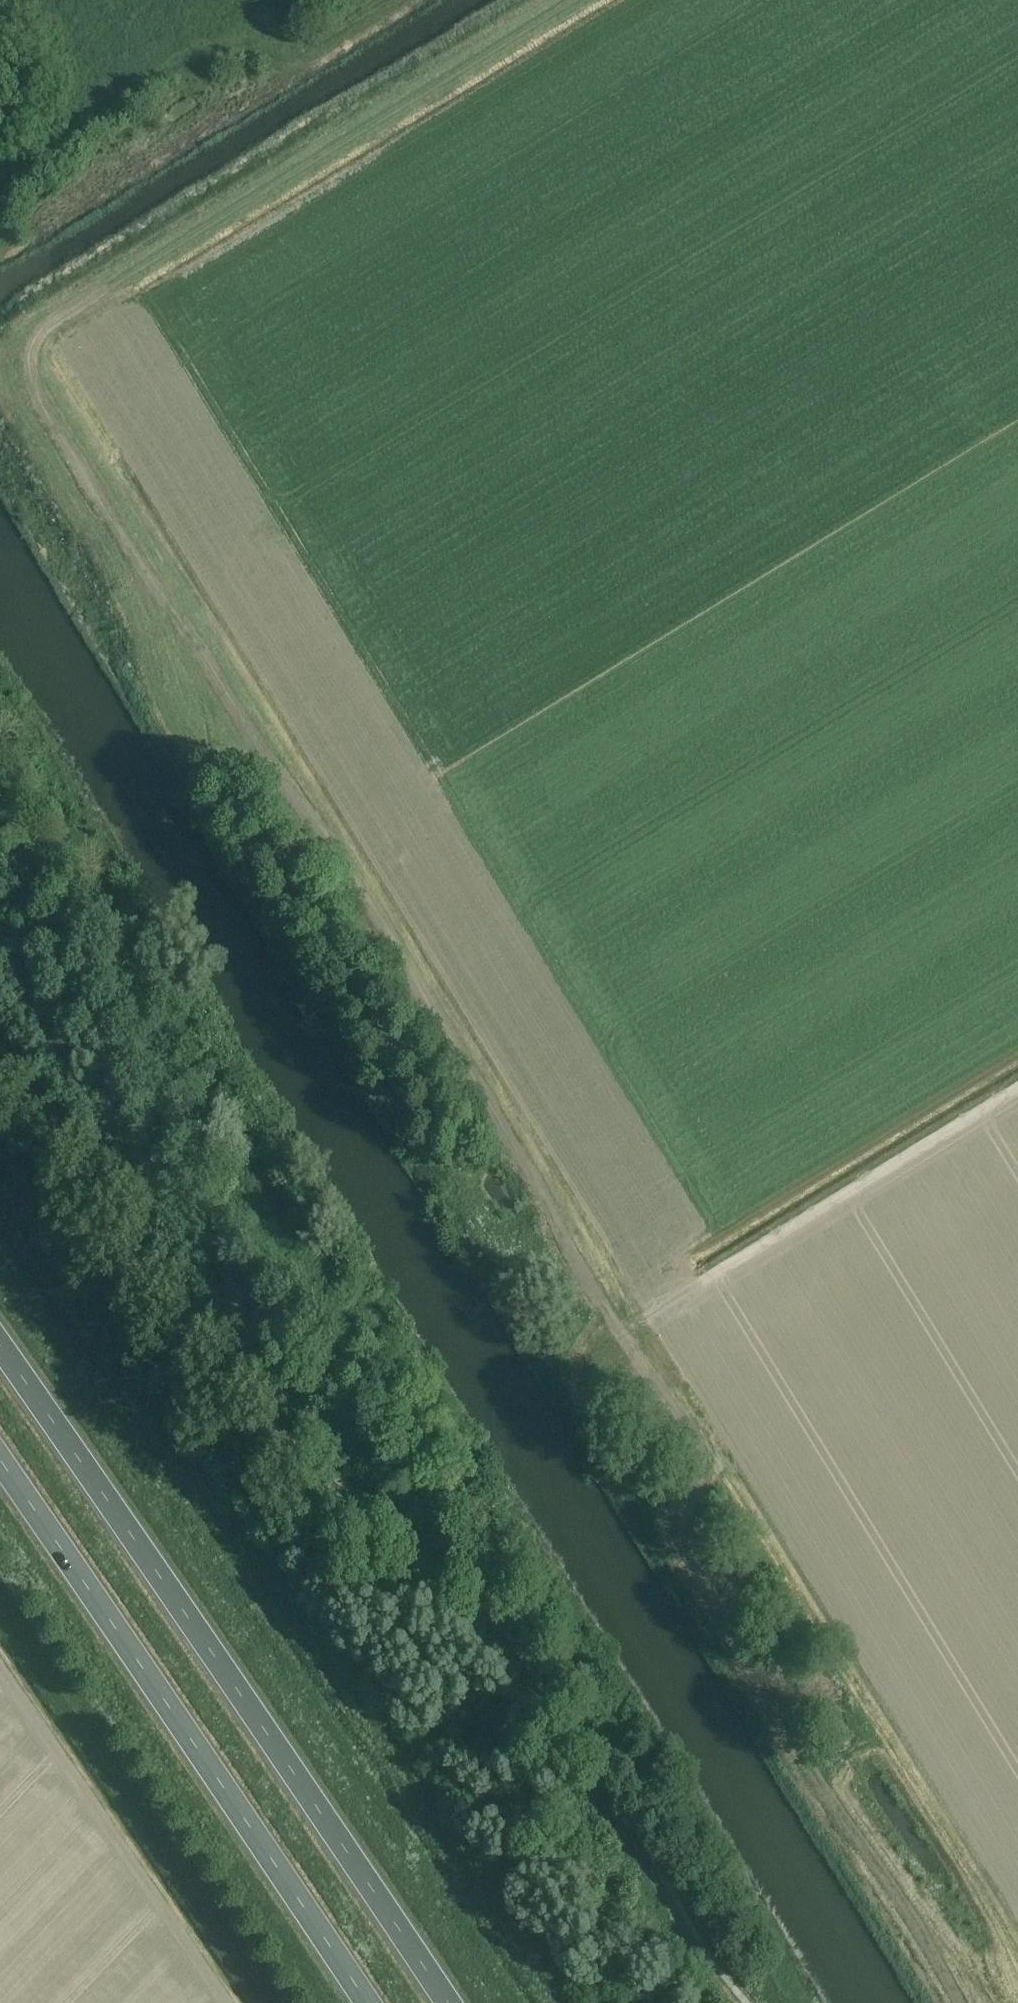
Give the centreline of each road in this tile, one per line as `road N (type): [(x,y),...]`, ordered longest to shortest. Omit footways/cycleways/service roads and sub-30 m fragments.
road 1 (trunk): [(461,2002),(0,1353)]
road 2 (trunk): [(0,1464),(364,2002)]

